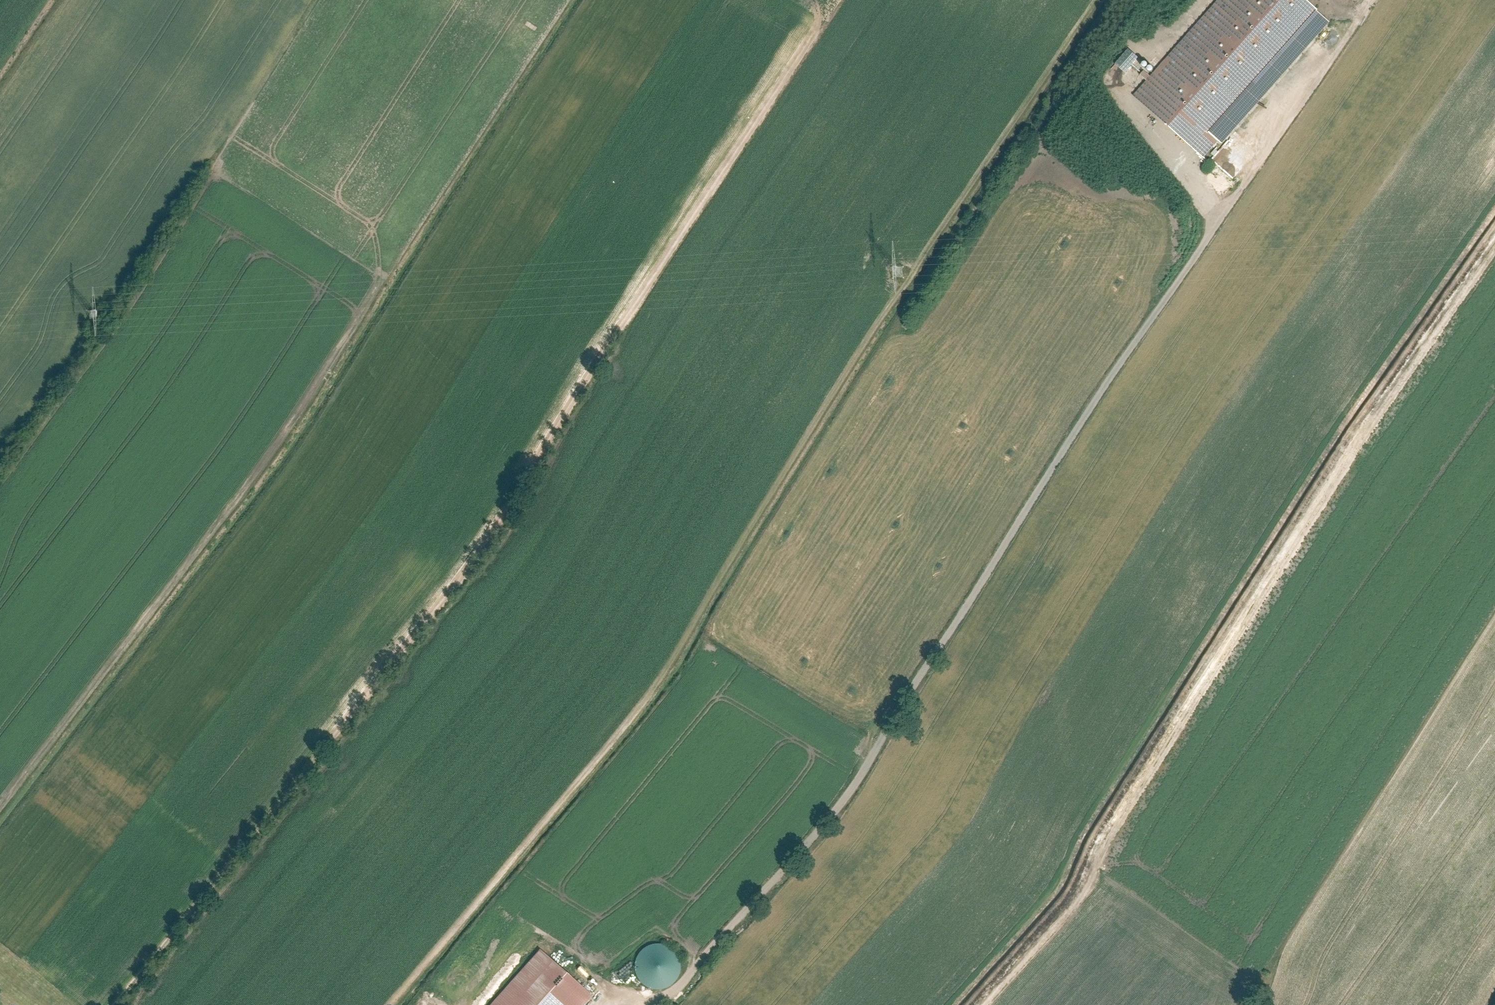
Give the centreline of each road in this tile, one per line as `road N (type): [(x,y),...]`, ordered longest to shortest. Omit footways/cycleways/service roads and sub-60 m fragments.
road 1 (track): [(980,1004),(1081,888),(1327,485),(1494,246)]

